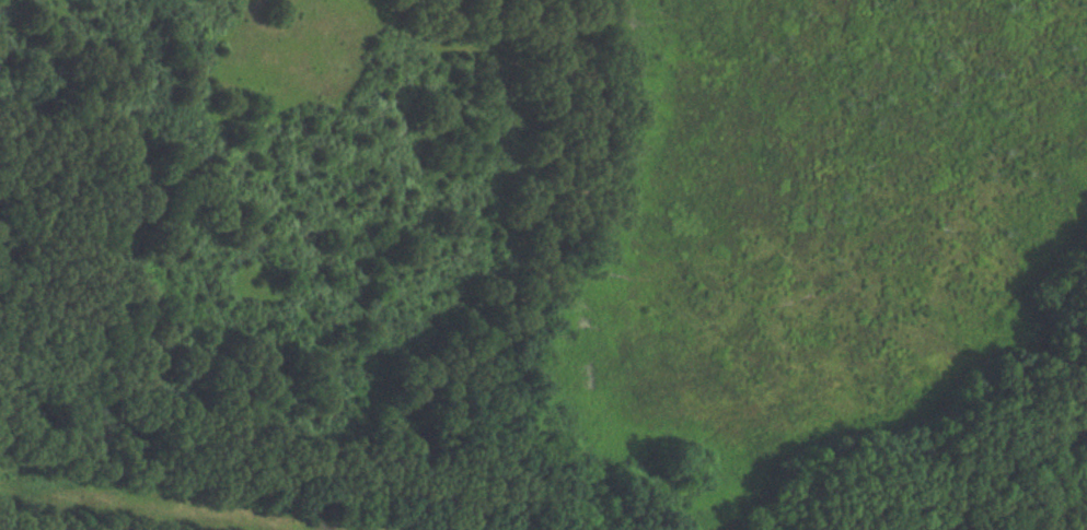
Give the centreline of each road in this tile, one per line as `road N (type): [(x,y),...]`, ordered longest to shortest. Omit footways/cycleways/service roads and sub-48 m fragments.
road 1 (track): [(1086,414),(924,529)]

